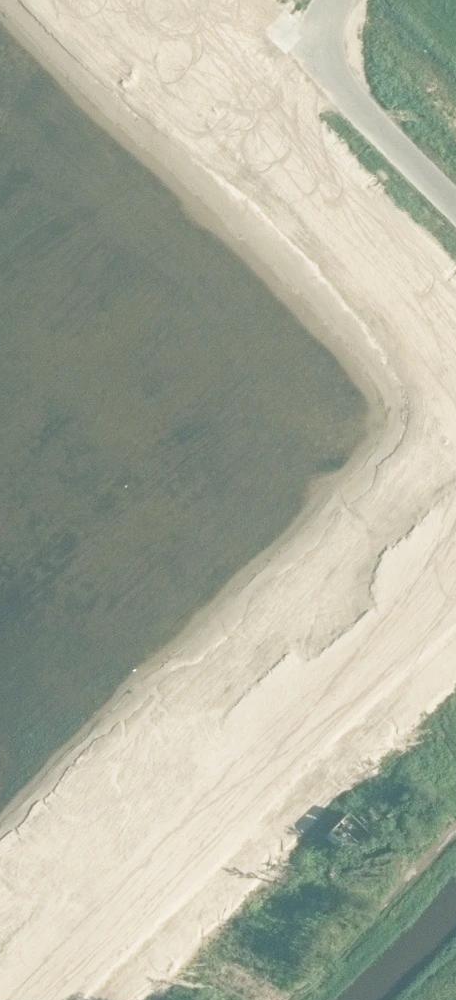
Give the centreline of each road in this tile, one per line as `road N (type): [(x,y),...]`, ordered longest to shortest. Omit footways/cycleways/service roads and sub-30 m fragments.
road 1 (unclassified): [(455,215),(343,103)]

